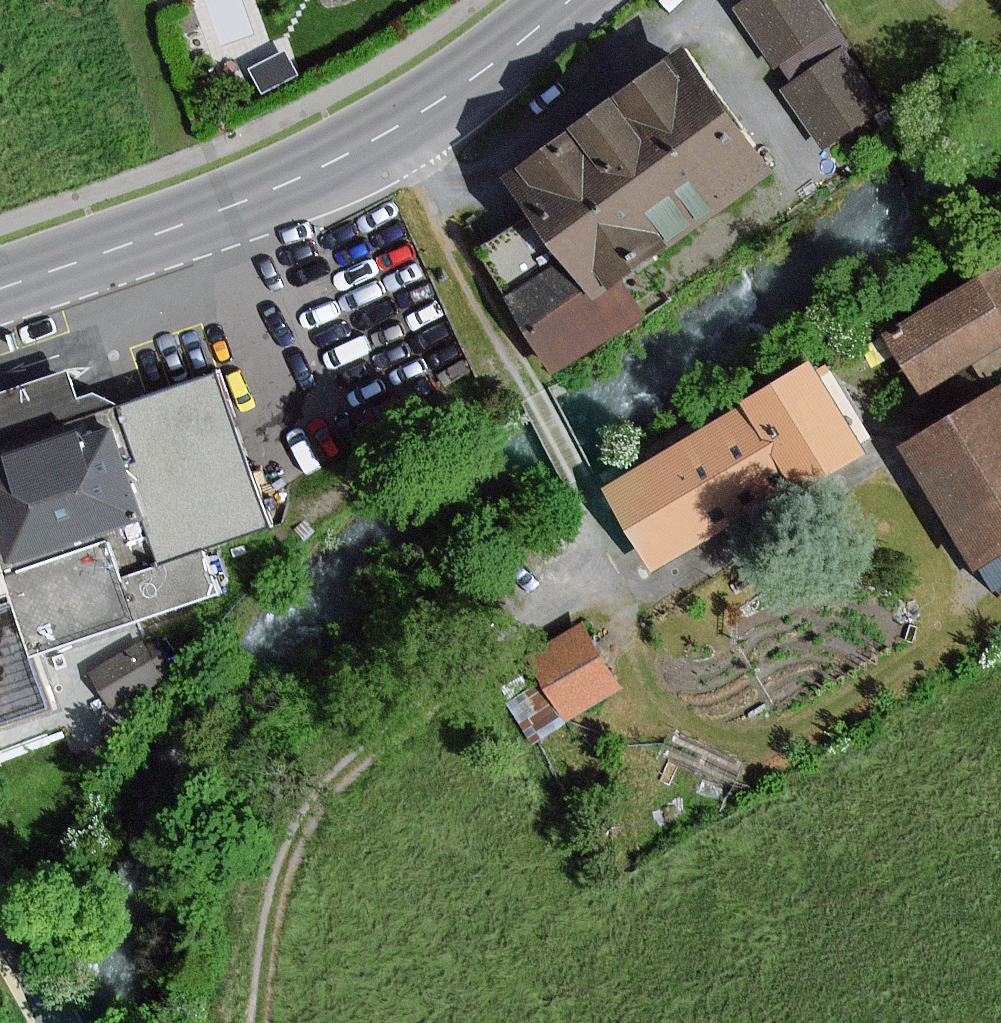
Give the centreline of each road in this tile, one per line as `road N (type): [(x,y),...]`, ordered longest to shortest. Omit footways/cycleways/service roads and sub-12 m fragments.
road 1 (track): [(432,181),(434,204),(481,305),(579,477),(625,620),(671,709),(707,730),(776,737),(928,649),(958,602)]
road 2 (secondary): [(572,0),(472,79),(334,162),(0,290)]
road 3 (track): [(260,1022),(277,899),(306,815),(337,776),(473,660),(608,568)]
road 4 (residential): [(59,1022),(0,919)]

